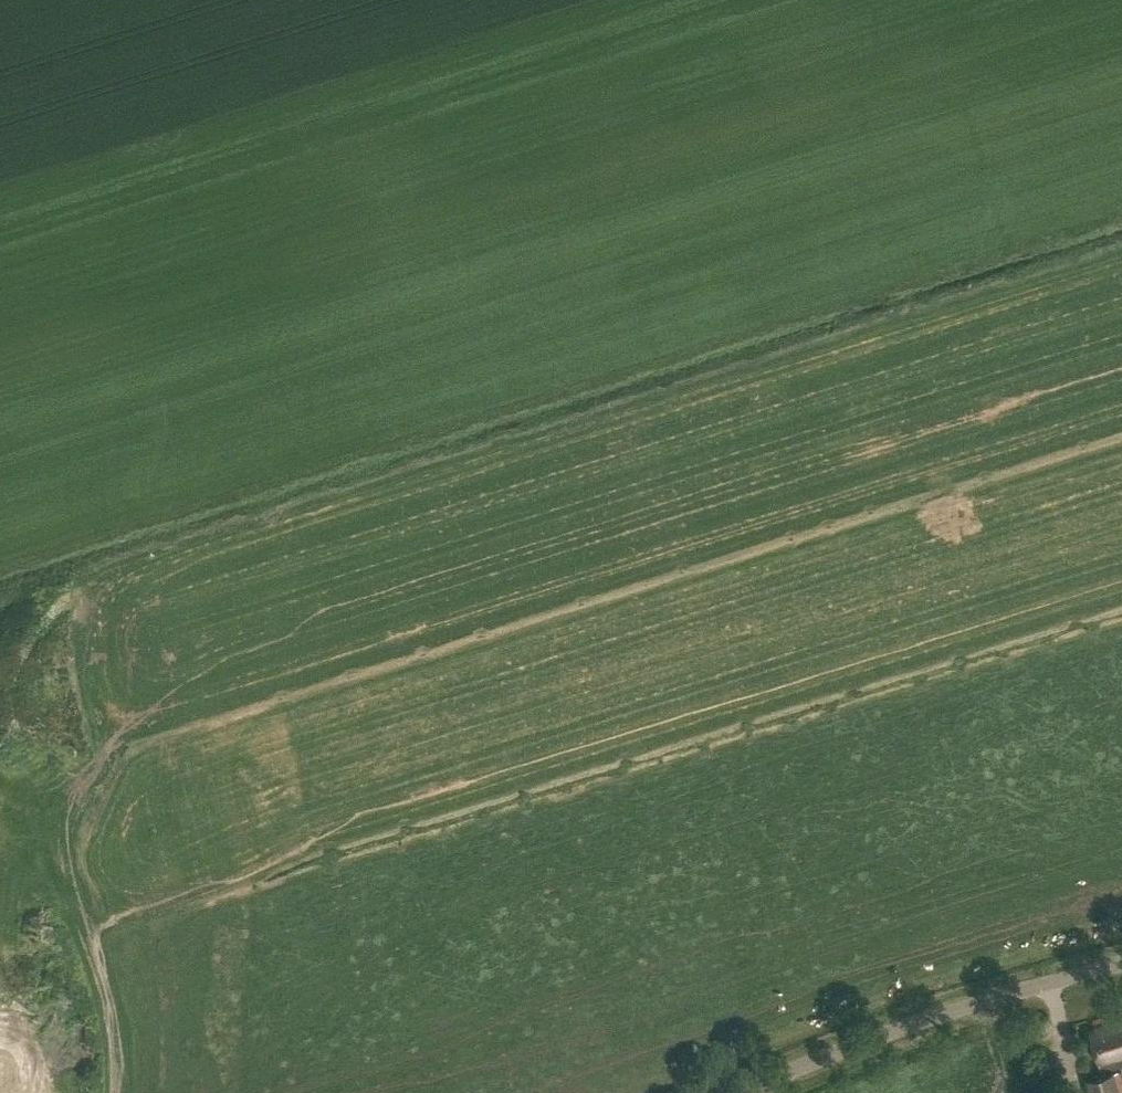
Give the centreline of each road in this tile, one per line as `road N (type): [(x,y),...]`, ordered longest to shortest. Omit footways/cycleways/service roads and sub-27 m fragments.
road 1 (unclassified): [(731,1092),(996,994),(1121,961)]

